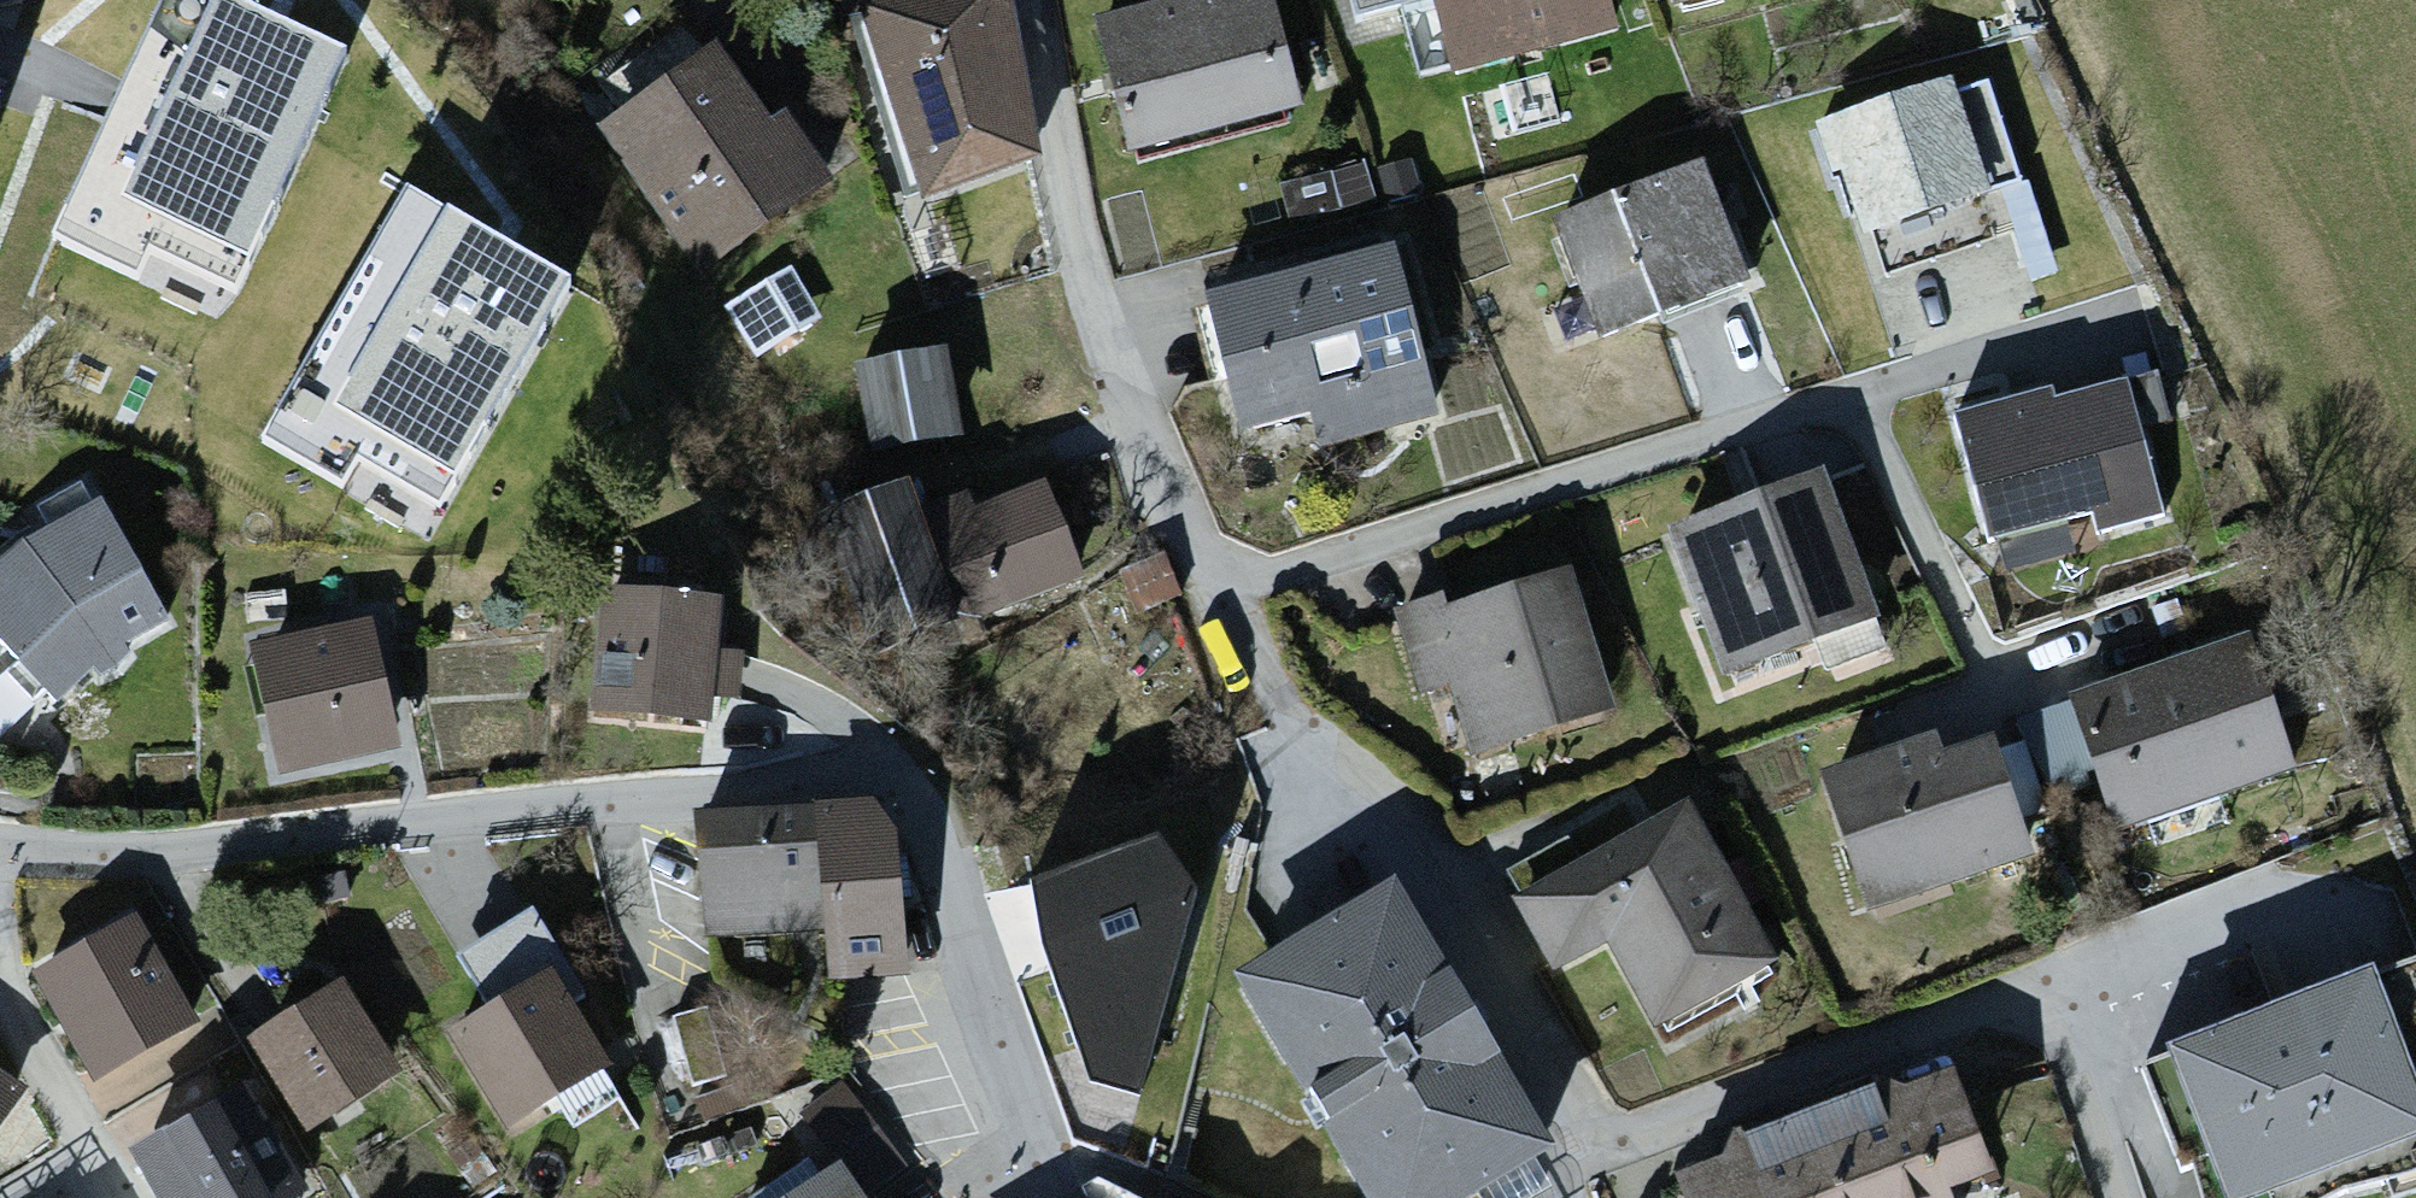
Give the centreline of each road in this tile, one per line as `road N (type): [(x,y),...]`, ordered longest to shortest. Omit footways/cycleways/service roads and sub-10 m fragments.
road 1 (residential): [(0,864),(99,861),(611,802),(906,787),(1065,1197)]
road 2 (residential): [(1226,593),(1302,750),(1440,883),(1599,1154),(2056,1024),(2115,1197)]
road 3 (residential): [(1226,593),(1832,415)]
road 4 (residential): [(1053,0),(1129,370),(1226,593)]
road 5 (residential): [(1832,415),(1850,414),(1876,431),(1999,679),(2178,618)]
road 6 (residential): [(1832,415),(2086,336)]
road 7 (residential): [(0,968),(5,1005),(122,1197)]

